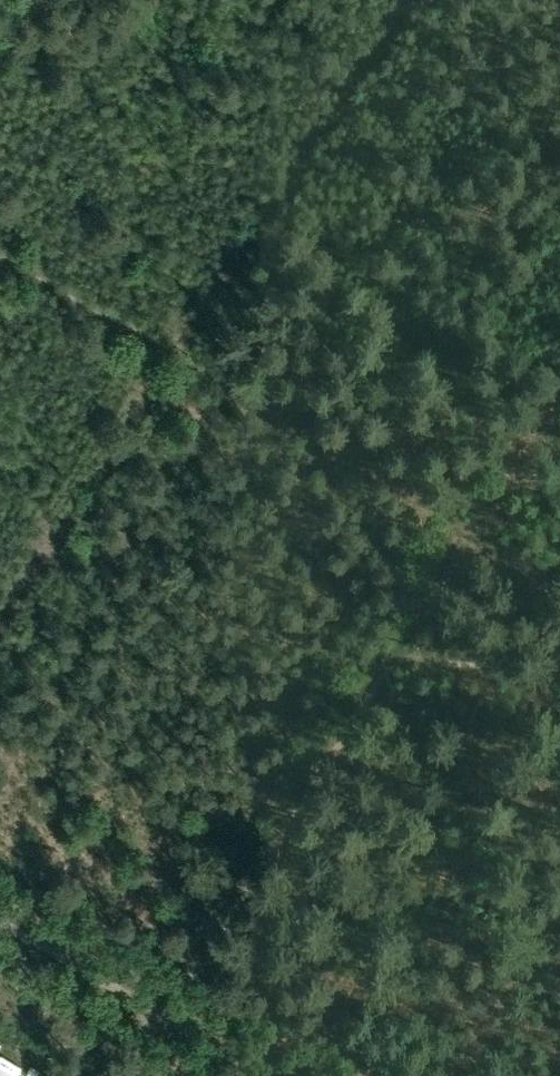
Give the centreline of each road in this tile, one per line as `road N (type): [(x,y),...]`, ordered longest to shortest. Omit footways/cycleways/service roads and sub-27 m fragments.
road 1 (track): [(559,585),(0,254)]
road 2 (track): [(263,1075),(0,922)]

